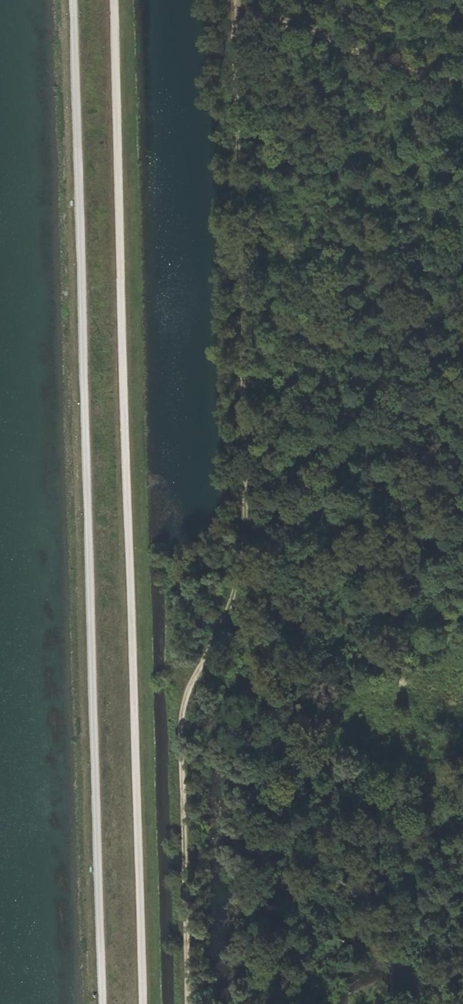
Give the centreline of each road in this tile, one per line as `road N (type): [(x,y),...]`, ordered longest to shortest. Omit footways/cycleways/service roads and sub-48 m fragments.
road 1 (track): [(230,0),(243,532),(230,588),(179,719),(186,1003)]
road 2 (track): [(102,1003),(72,0)]
road 3 (track): [(118,0),(146,1003)]
road 4 (track): [(247,0),(462,68)]

